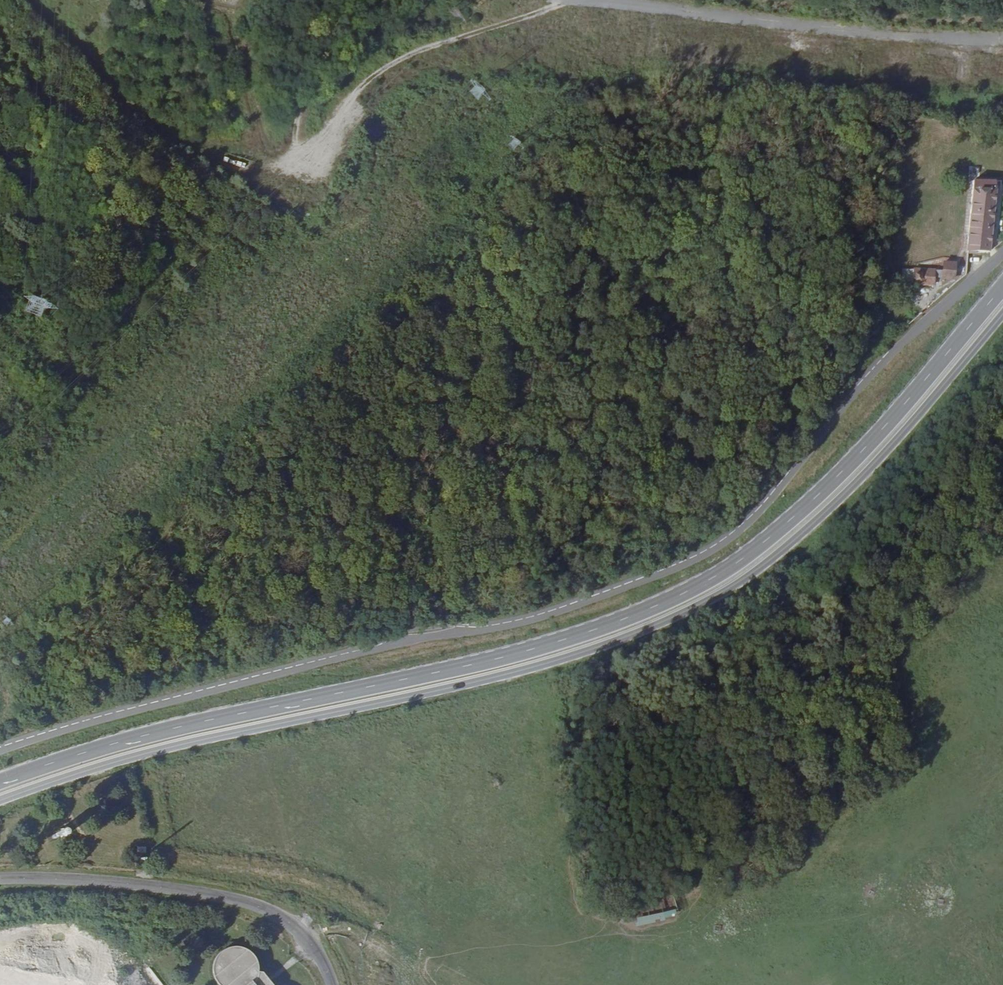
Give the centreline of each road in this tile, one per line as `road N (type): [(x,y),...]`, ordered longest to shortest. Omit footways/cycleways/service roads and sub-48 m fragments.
road 1 (unclassified): [(1002,251),(864,376),(740,529),(644,580),(510,625),(429,636),(0,748)]
road 2 (secondary): [(1002,286),(845,468),(764,541),(697,585),(597,629),(132,735),(0,780)]
road 3 (secondary): [(0,794),(140,749),(563,652),(704,596),(782,542),(869,462),(1002,306)]
road 4 (track): [(44,0),(128,84),(260,179),(282,181),(327,158),(355,94),(402,55),(582,1),(910,37),(1002,39)]
road 5 (tertiary): [(0,879),(132,884),(270,911),(322,955),(333,984)]
road 6 (track): [(342,0),(318,47),(291,141),(303,176)]

